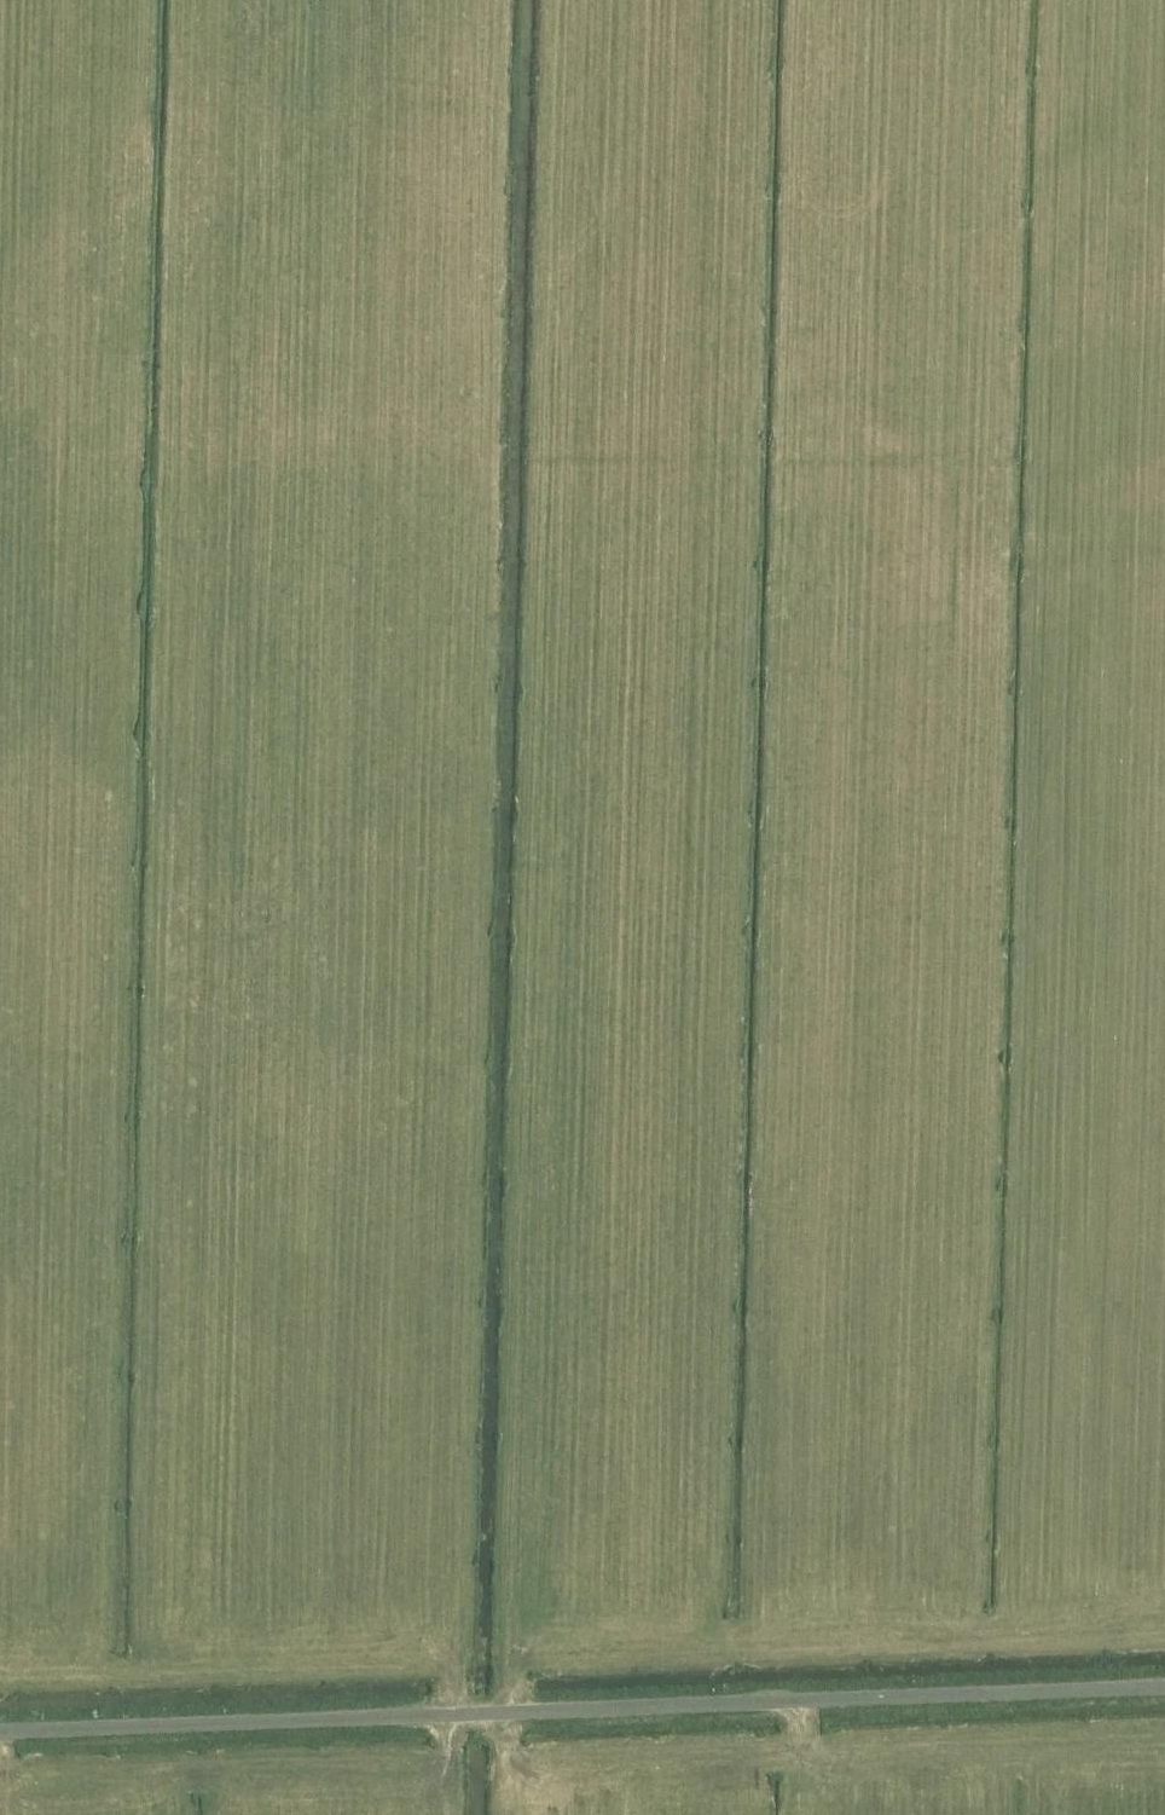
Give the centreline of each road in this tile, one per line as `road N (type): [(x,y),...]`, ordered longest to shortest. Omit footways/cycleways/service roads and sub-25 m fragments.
road 1 (unclassified): [(0,1733),(1164,1691)]

